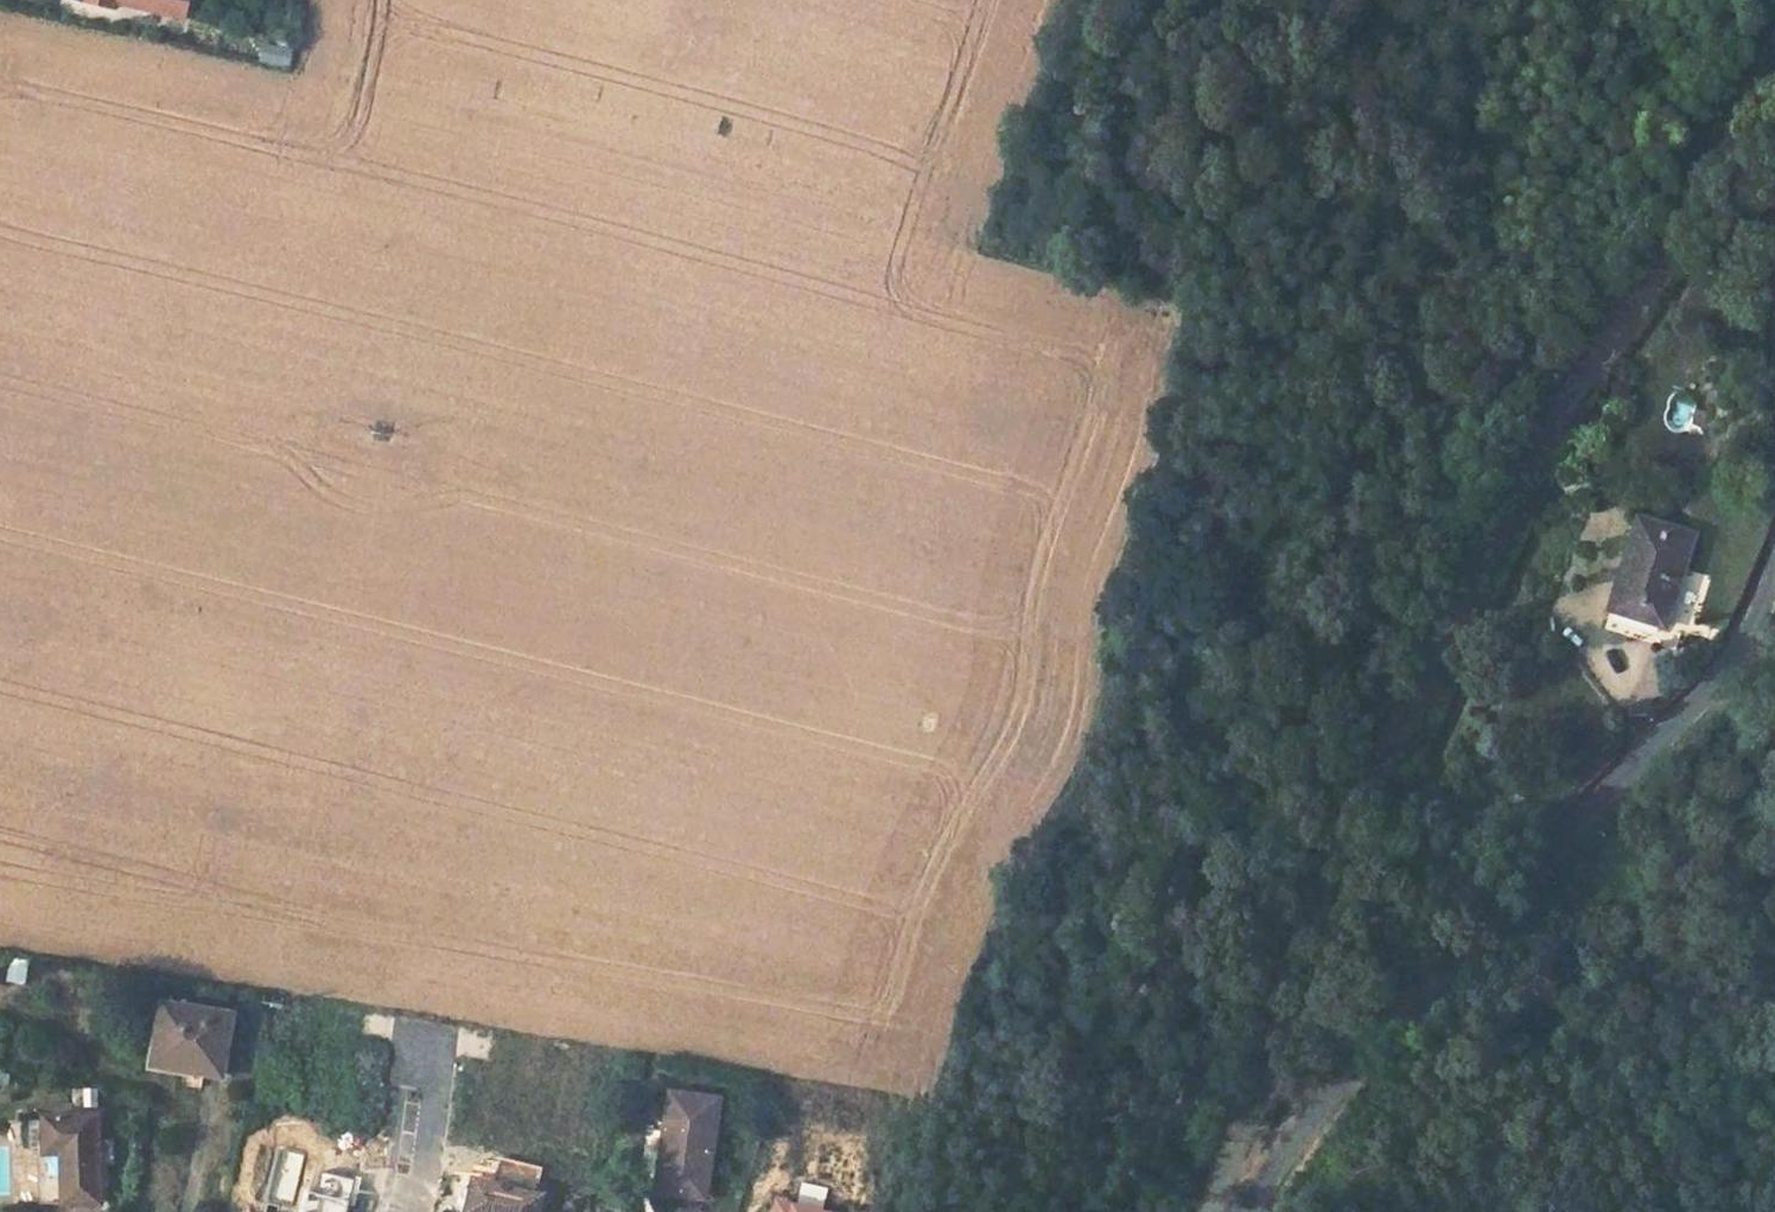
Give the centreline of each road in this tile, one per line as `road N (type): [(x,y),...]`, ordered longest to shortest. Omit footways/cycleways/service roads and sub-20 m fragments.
road 1 (unclassified): [(1774,56),(1679,238),(1569,397),(1327,874),(1212,1211)]
road 2 (unclassified): [(1235,1211),(1260,1195),(1344,1078),(1732,657),(1774,566)]
road 3 (track): [(1706,1211),(1698,1101),(1642,898),(1670,731)]
road 4 (residential): [(415,1211),(440,1051)]

